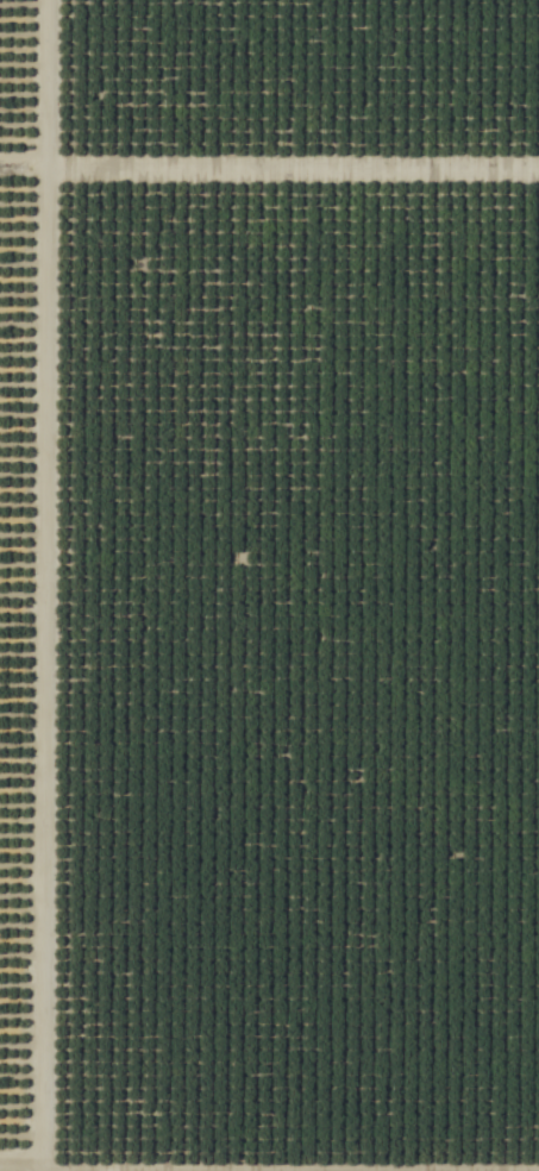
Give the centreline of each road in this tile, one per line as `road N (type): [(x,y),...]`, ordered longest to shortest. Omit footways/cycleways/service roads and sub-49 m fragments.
road 1 (track): [(33,1170),(37,0)]
road 2 (track): [(0,164),(70,171),(538,171)]

